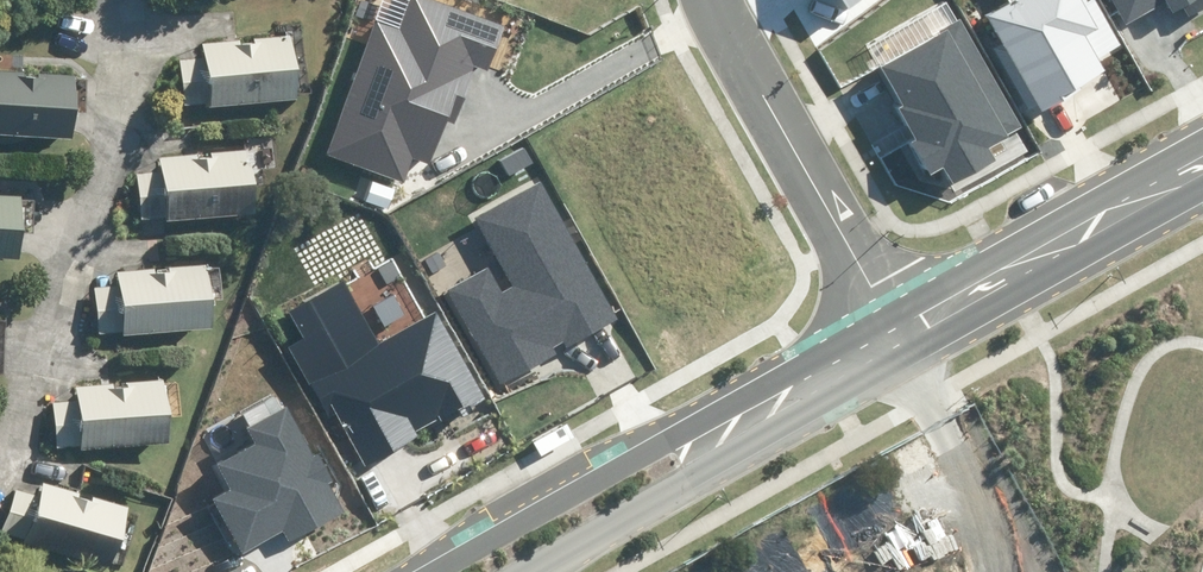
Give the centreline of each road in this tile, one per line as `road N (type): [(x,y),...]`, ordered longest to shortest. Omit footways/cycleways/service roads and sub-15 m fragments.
road 1 (residential): [(406,571),(867,311)]
road 2 (residential): [(895,355),(504,571)]
road 3 (residential): [(867,311),(1202,129)]
road 4 (residential): [(697,0),(719,56),(867,311)]
road 5 (residential): [(1202,190),(895,355)]

